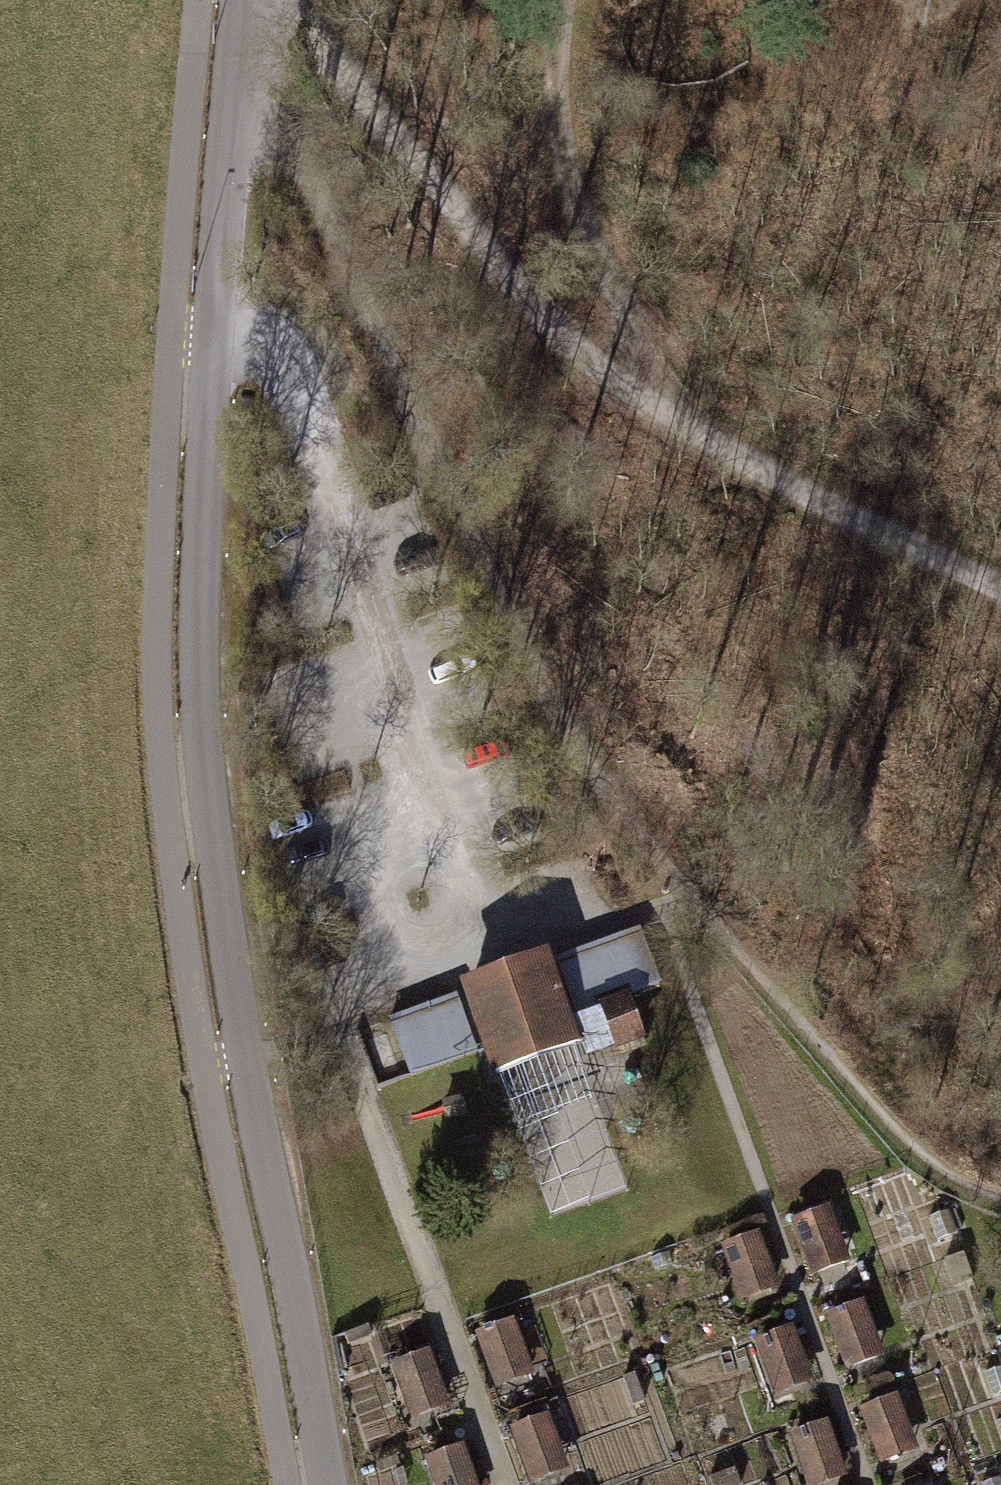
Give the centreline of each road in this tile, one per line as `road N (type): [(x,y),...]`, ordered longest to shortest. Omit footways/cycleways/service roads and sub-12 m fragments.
road 1 (unclassified): [(329,1484),(246,1056),(203,725),(203,549),(246,0)]
road 2 (track): [(1000,1194),(959,1182),(884,1111),(714,919),(634,841),(449,510),(374,314),(296,166),(238,96)]
road 3 (track): [(664,413),(549,327),(417,161),(265,0)]
road 4 (track): [(567,0),(562,142),(664,413)]
road 5 (track): [(664,413),(1000,588)]

